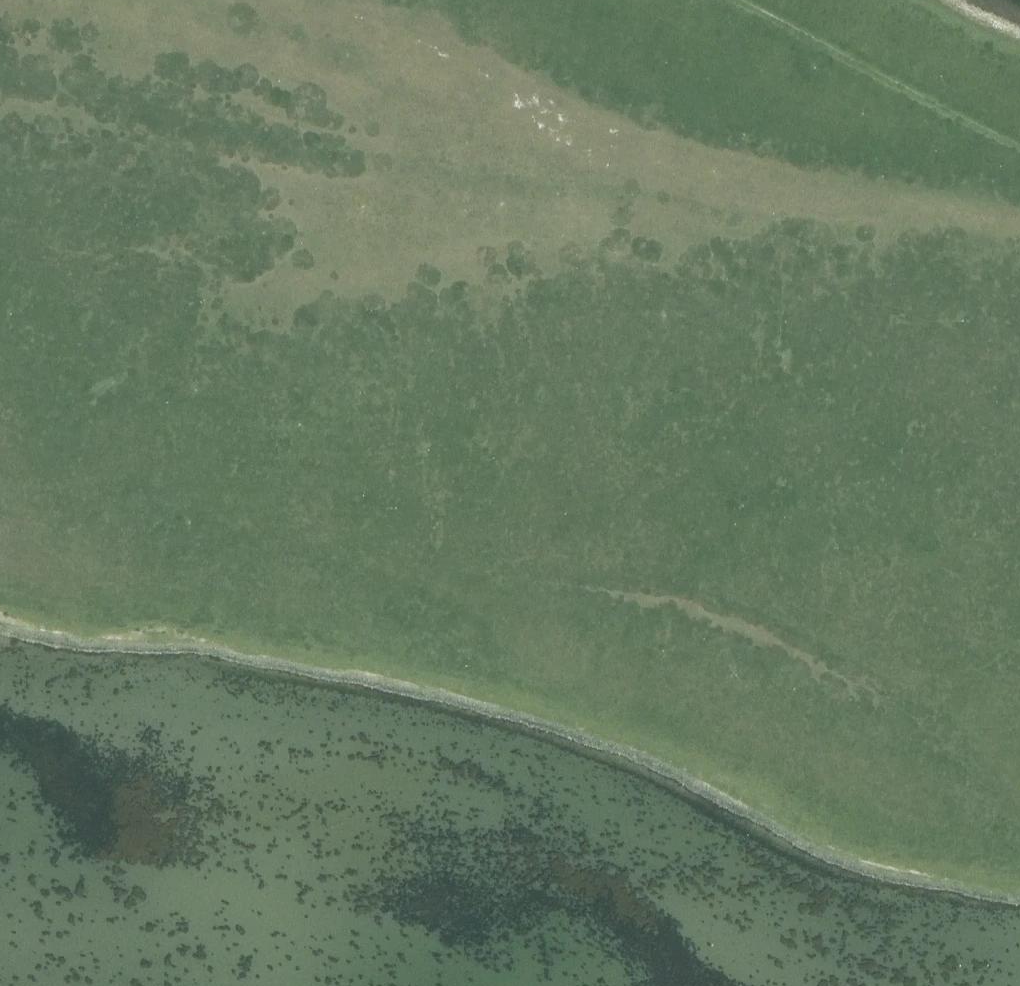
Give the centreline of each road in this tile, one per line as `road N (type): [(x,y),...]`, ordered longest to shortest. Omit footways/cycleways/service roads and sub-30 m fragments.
road 1 (track): [(1019,145),(738,0)]

